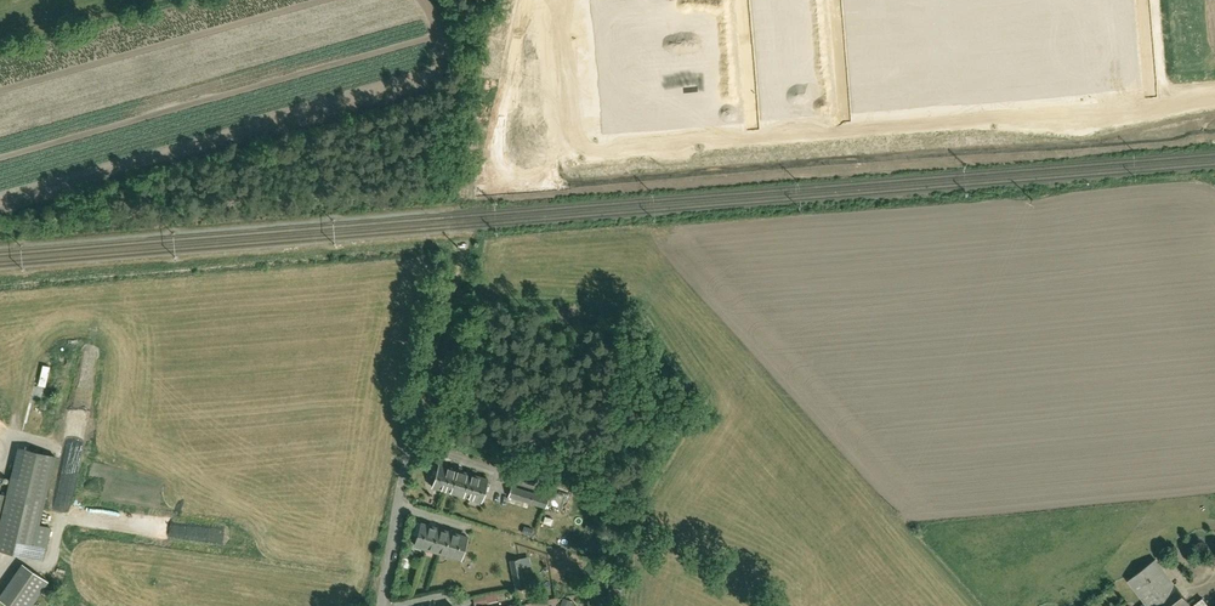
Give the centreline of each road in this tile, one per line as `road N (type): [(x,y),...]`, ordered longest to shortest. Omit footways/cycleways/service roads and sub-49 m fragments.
road 1 (track): [(469,243),(413,440)]
road 2 (residential): [(383,605),(413,440)]

